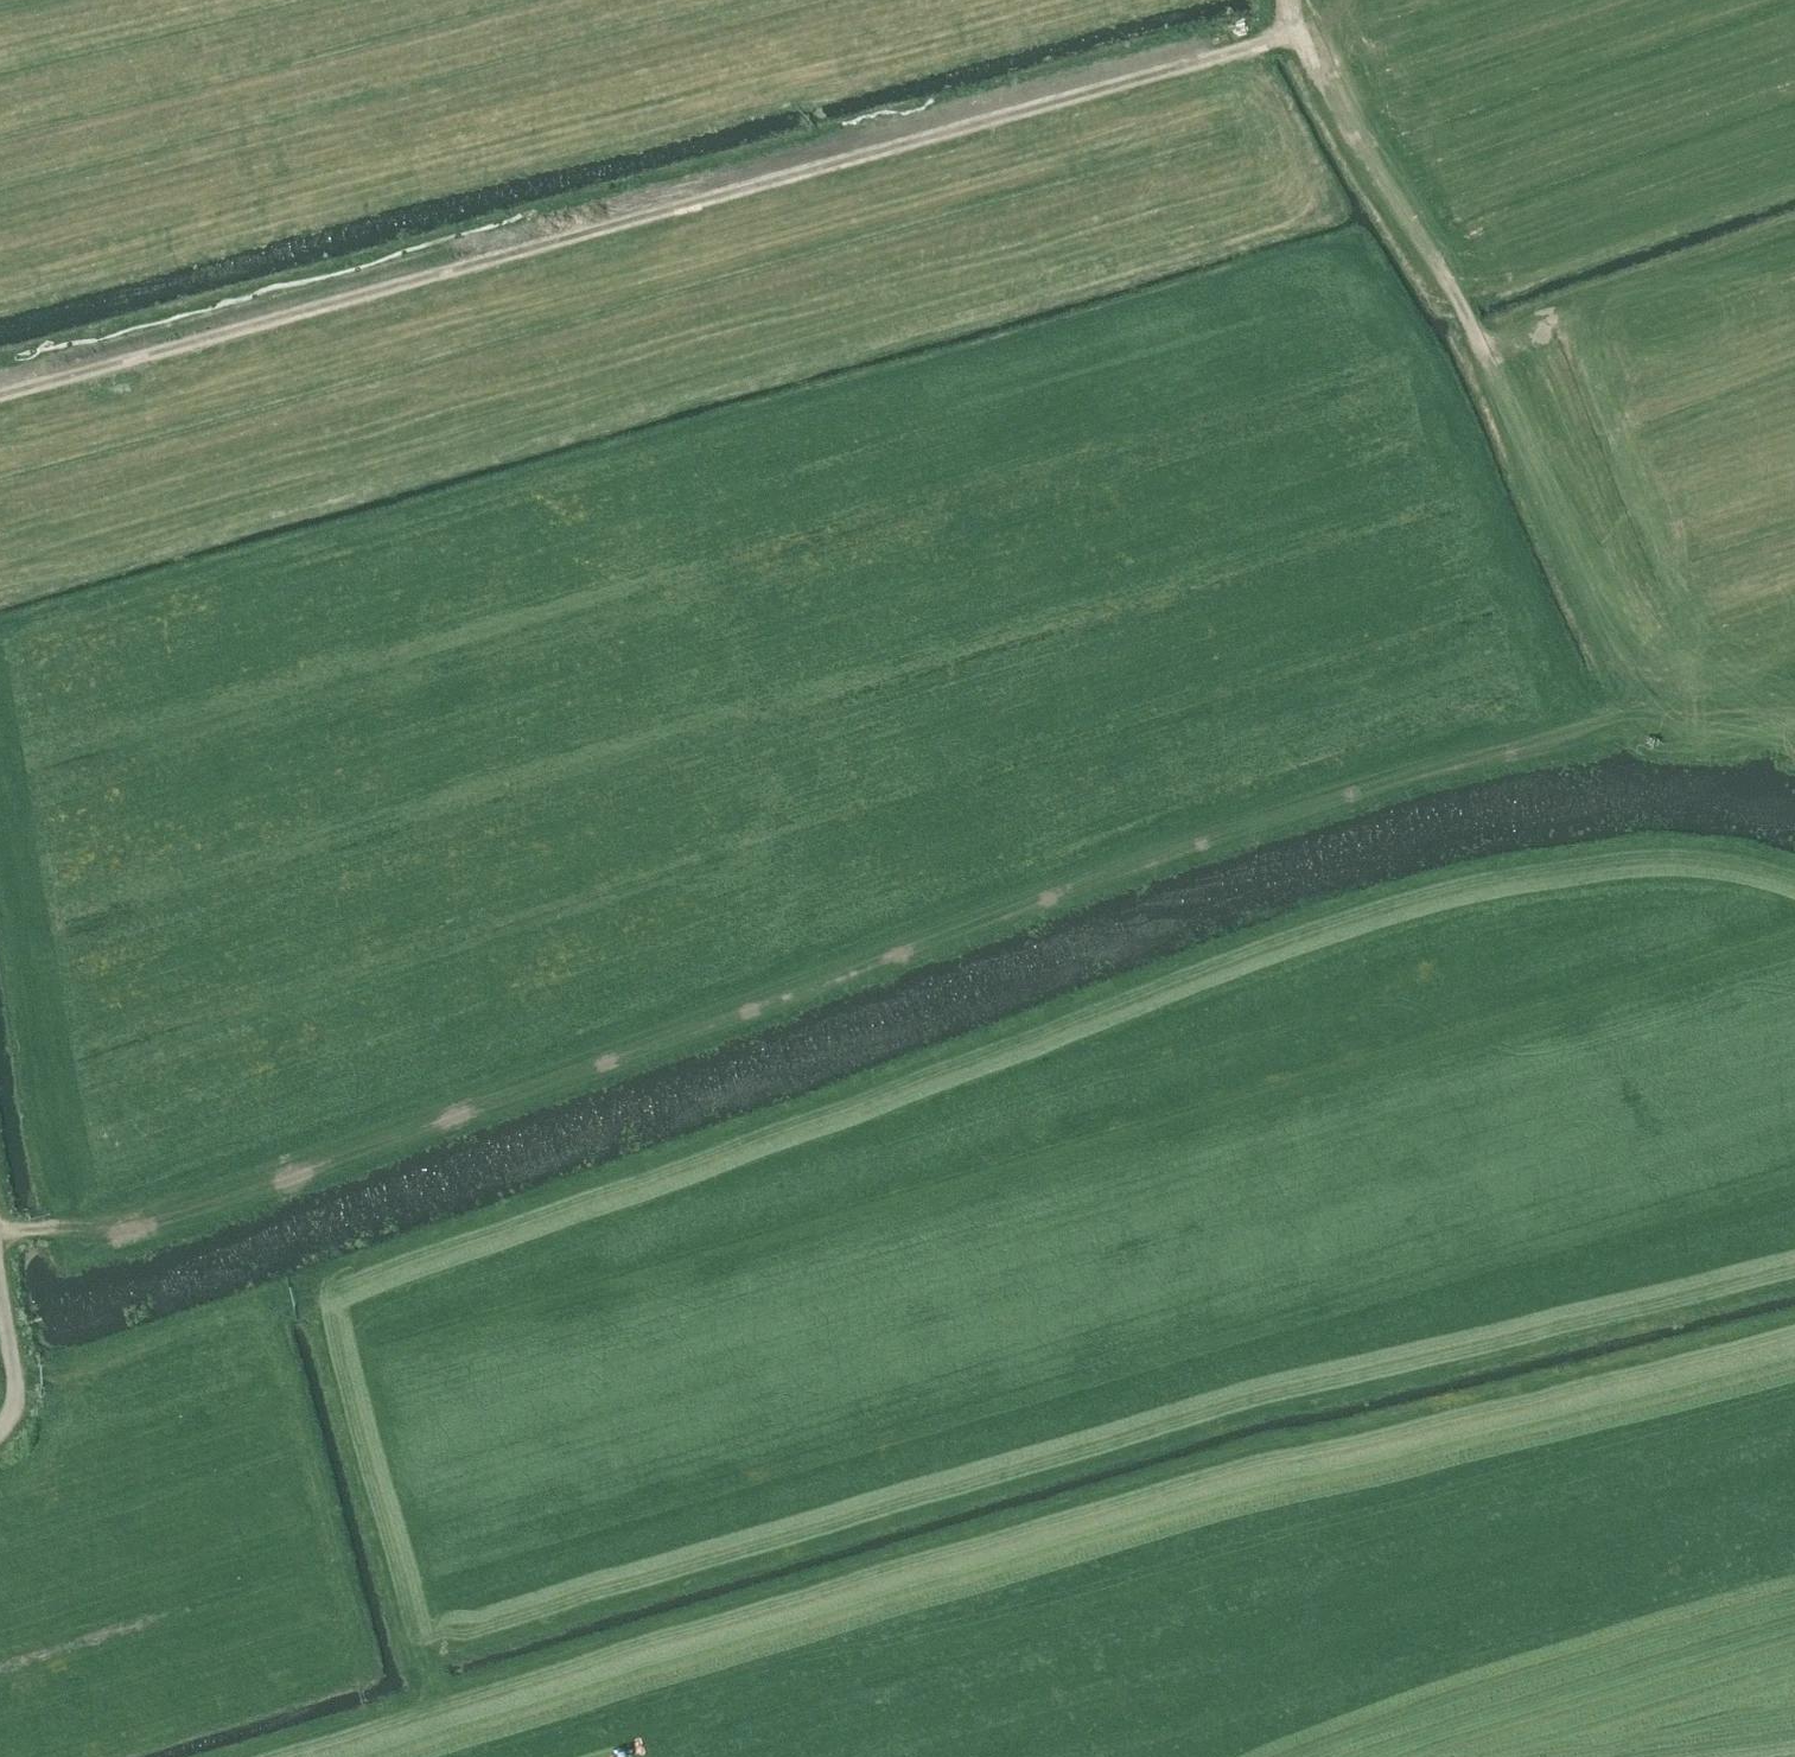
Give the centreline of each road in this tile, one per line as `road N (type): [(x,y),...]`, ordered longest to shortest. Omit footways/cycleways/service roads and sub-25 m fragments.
road 1 (unclassified): [(0,1428),(16,1380),(0,1280)]

